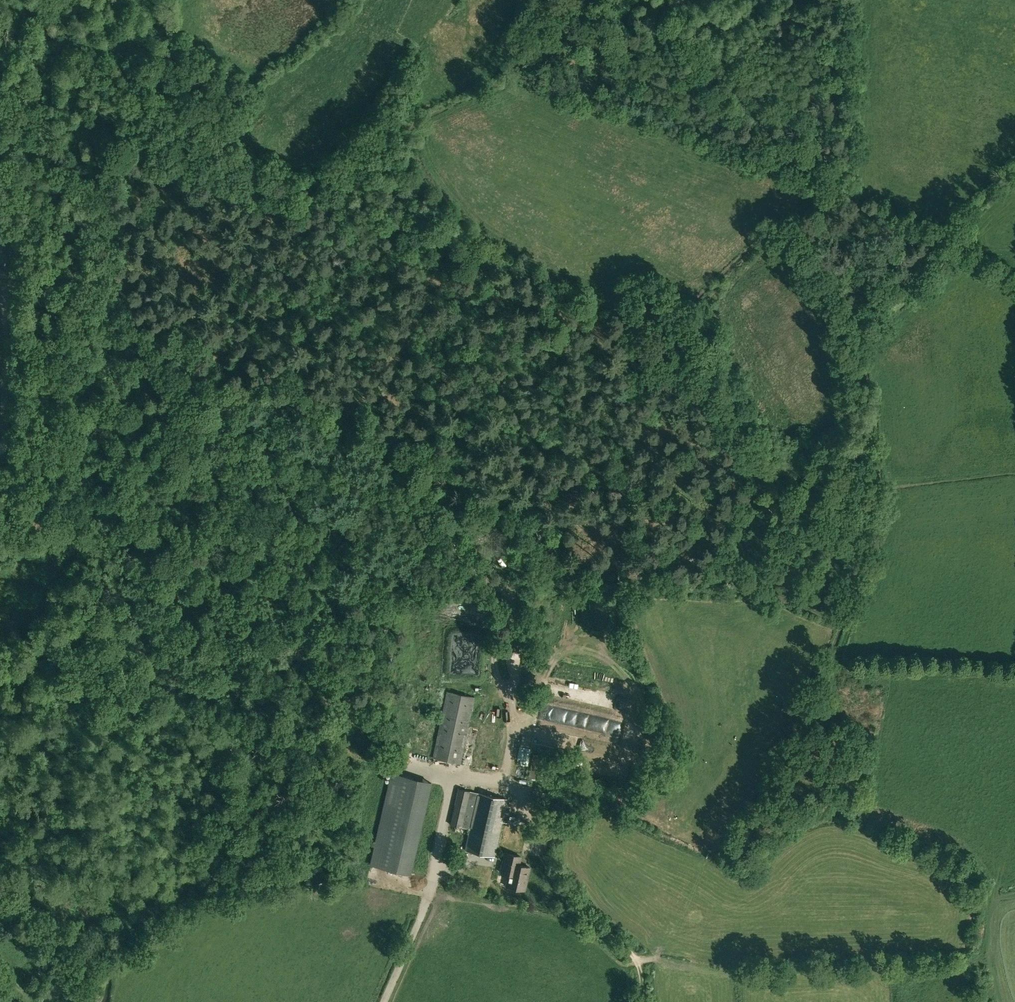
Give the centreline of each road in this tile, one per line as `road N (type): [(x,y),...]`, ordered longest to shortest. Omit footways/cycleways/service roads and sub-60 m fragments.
road 1 (track): [(1014,676),(834,668)]

